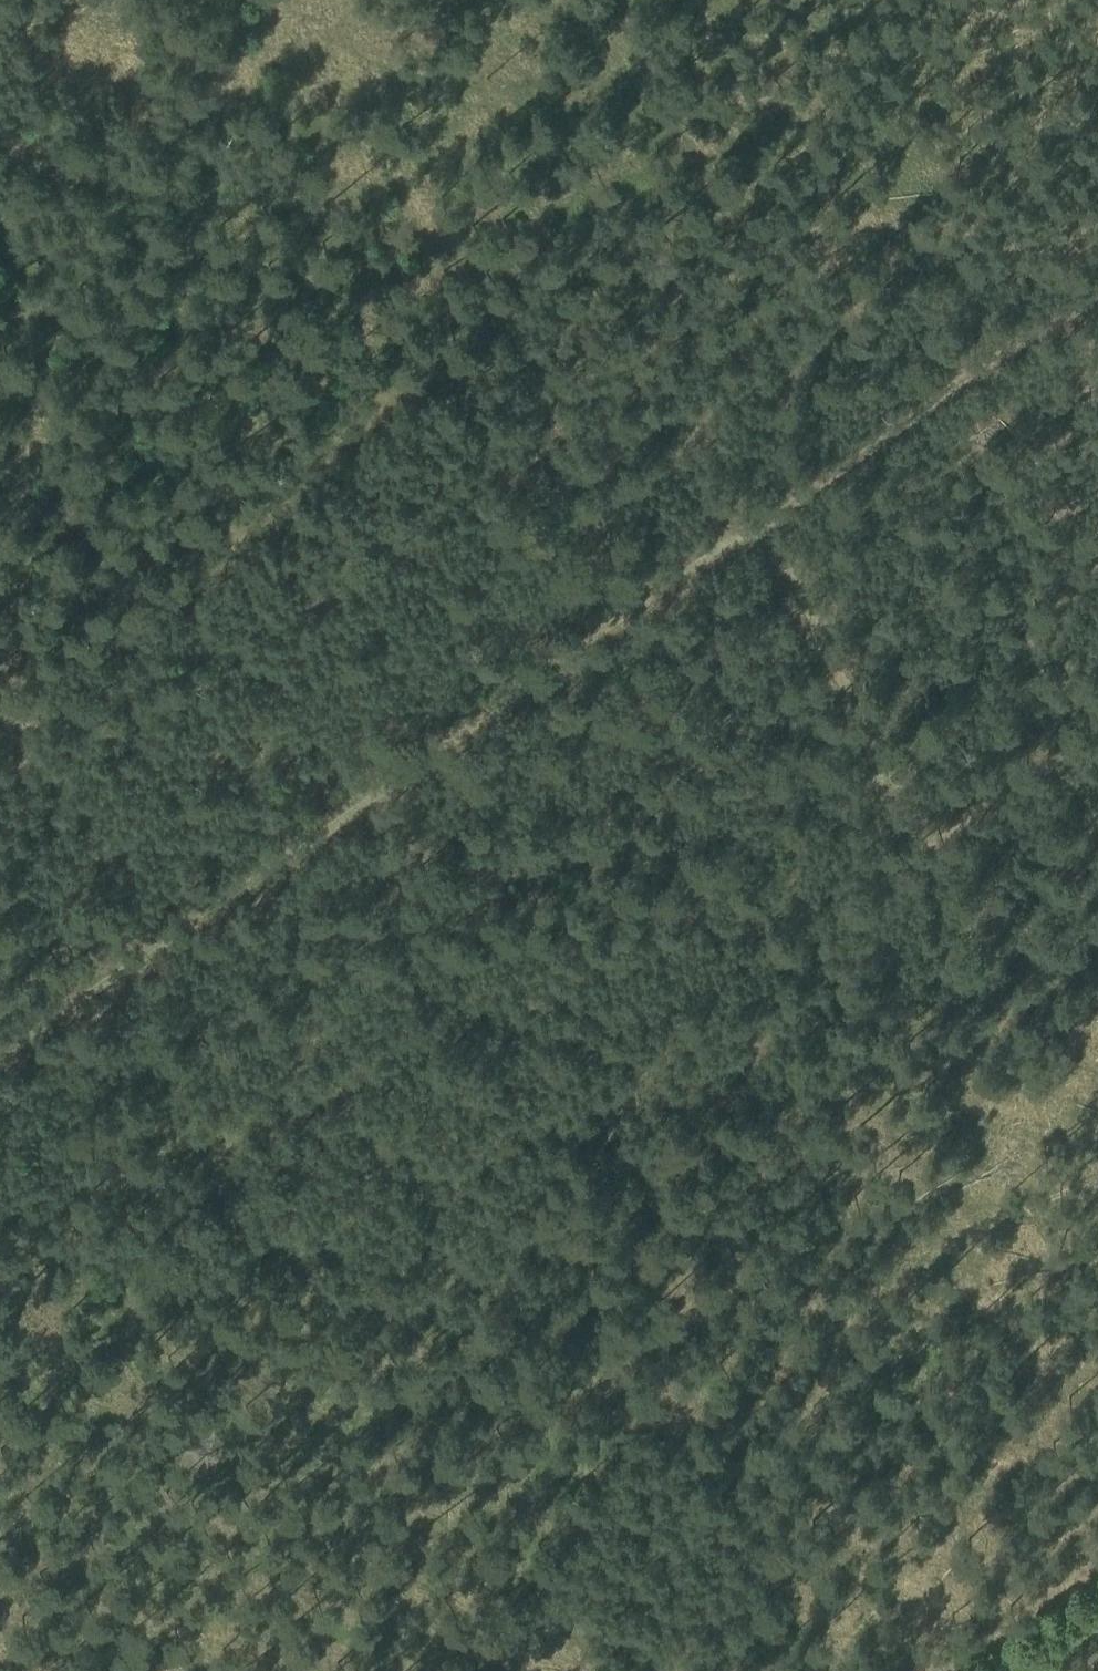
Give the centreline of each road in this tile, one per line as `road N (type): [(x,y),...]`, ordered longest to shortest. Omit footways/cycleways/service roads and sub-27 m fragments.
road 1 (track): [(0,1051),(412,780),(772,529)]
road 2 (track): [(772,529),(820,615),(869,768),(906,817),(934,836),(961,831),(1005,777),(1027,770),(1054,769),(1097,797)]
road 3 (track): [(772,529),(1097,302)]

